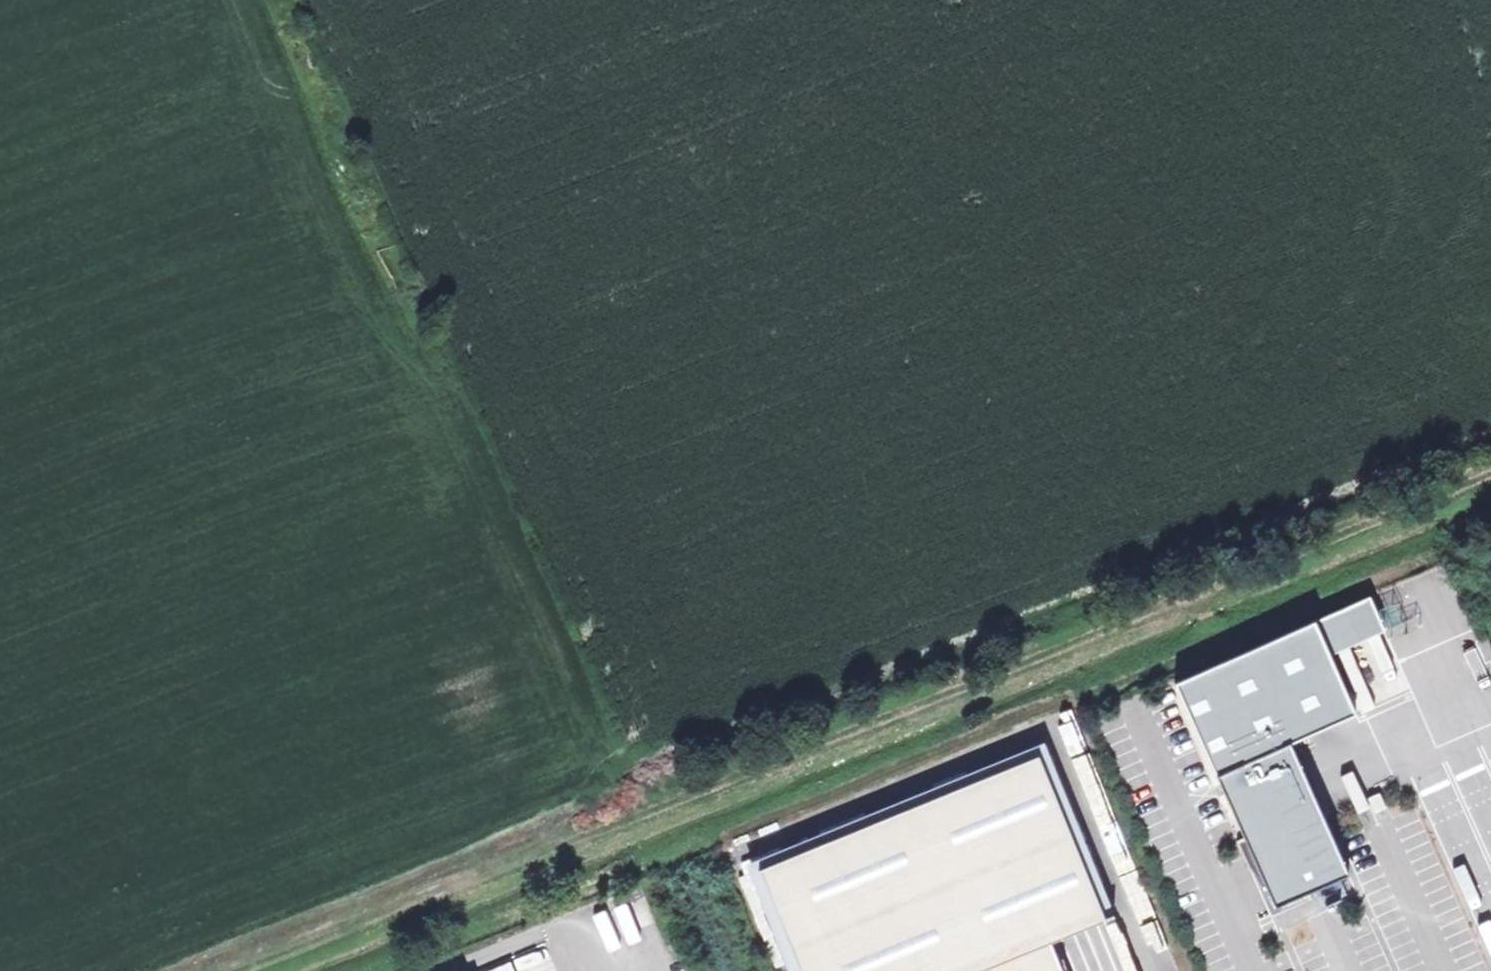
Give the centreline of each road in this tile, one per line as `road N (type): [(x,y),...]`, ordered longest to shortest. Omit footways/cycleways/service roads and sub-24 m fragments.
road 1 (track): [(227,970),(1490,473)]

